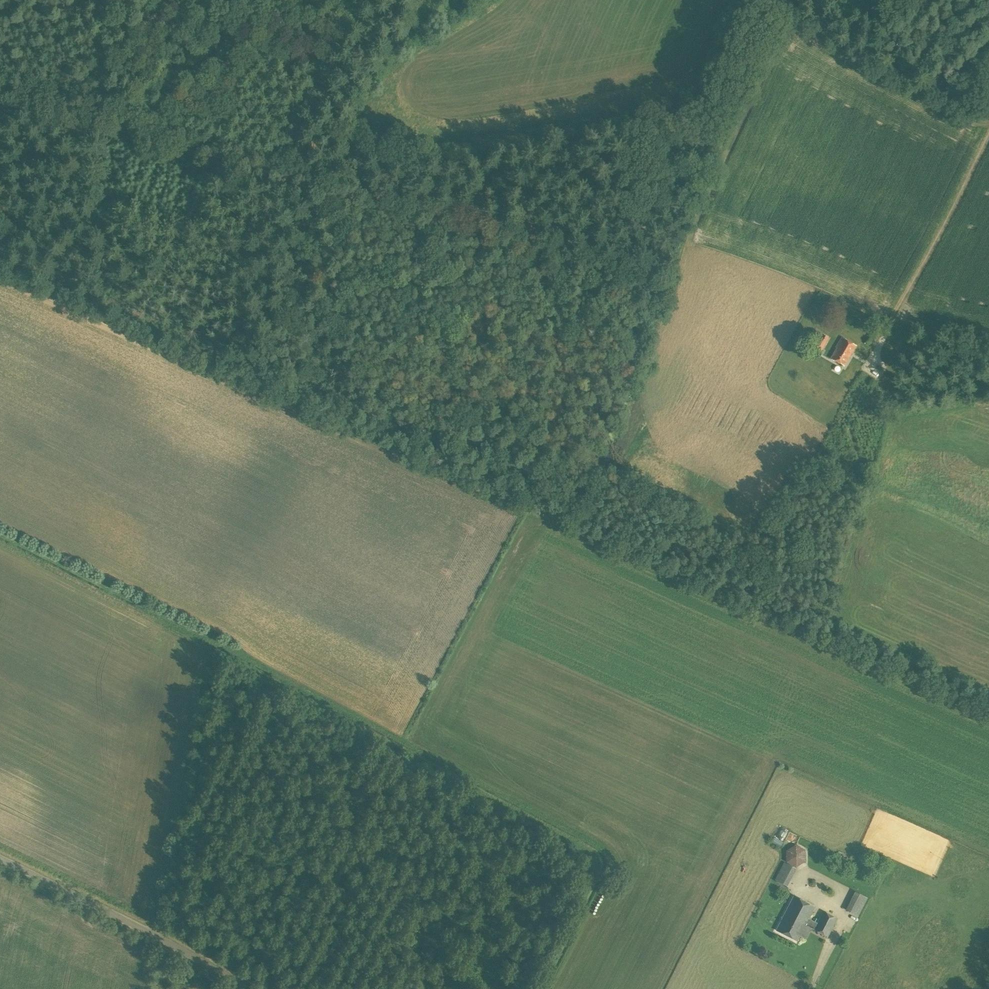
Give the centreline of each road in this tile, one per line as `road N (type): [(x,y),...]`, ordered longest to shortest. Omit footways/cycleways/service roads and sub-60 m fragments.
road 1 (track): [(0,89),(672,284)]
road 2 (unclassified): [(247,988),(0,860)]
road 3 (track): [(988,137),(873,359)]

